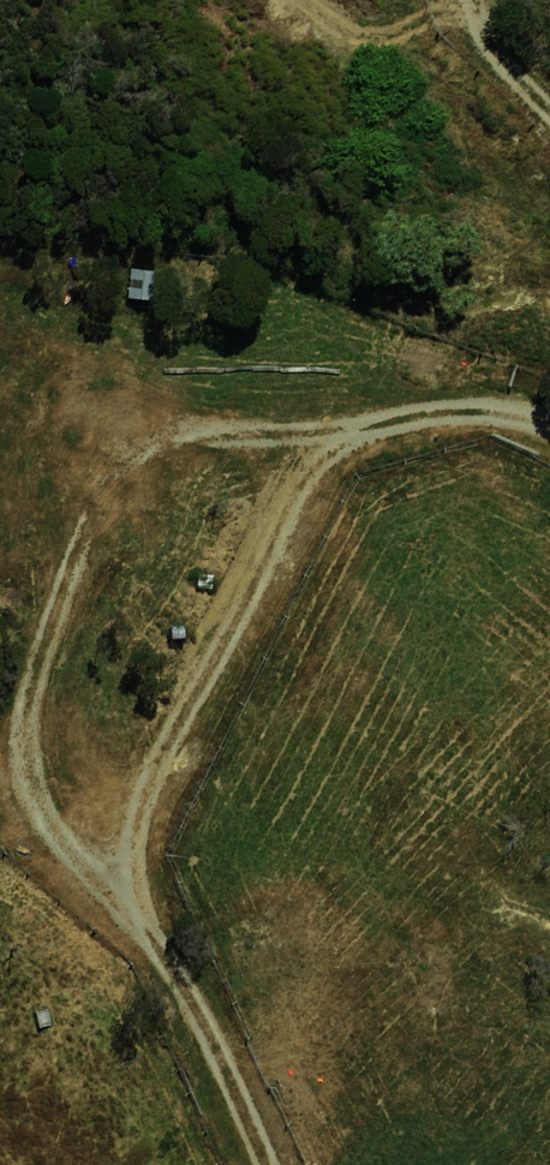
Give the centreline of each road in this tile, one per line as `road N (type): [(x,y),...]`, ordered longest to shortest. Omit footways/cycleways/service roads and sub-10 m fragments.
road 1 (track): [(269,1164),(215,1019),(114,887),(33,810),(36,686),(124,516),(124,405)]
road 2 (track): [(549,430),(423,417),(291,476),(143,800)]

